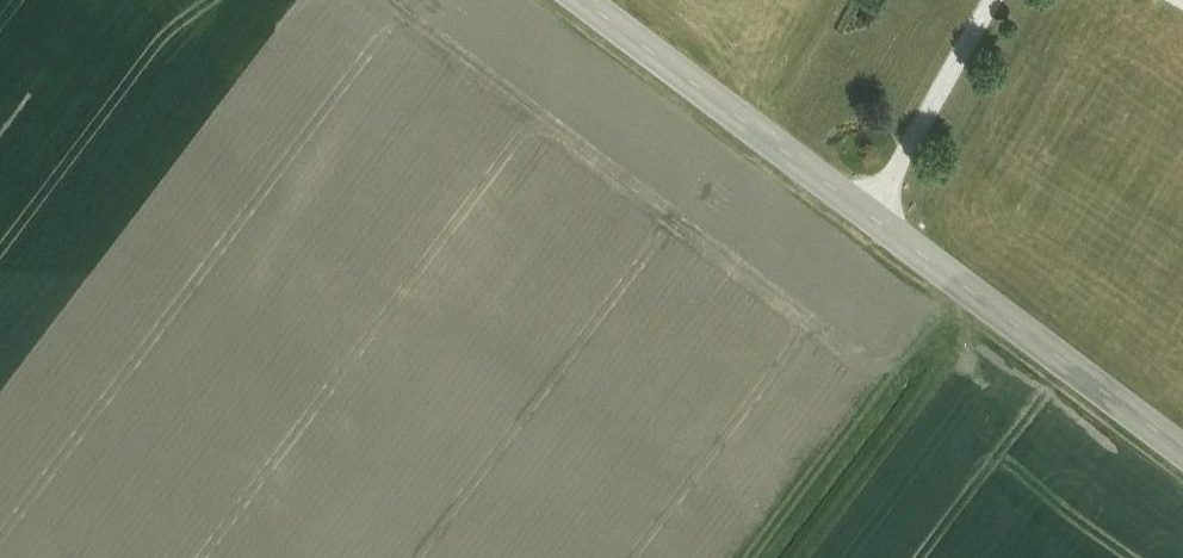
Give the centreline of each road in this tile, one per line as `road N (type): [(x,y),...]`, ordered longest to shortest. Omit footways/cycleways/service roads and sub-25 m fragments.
road 1 (tertiary): [(1182,451),(582,0)]

